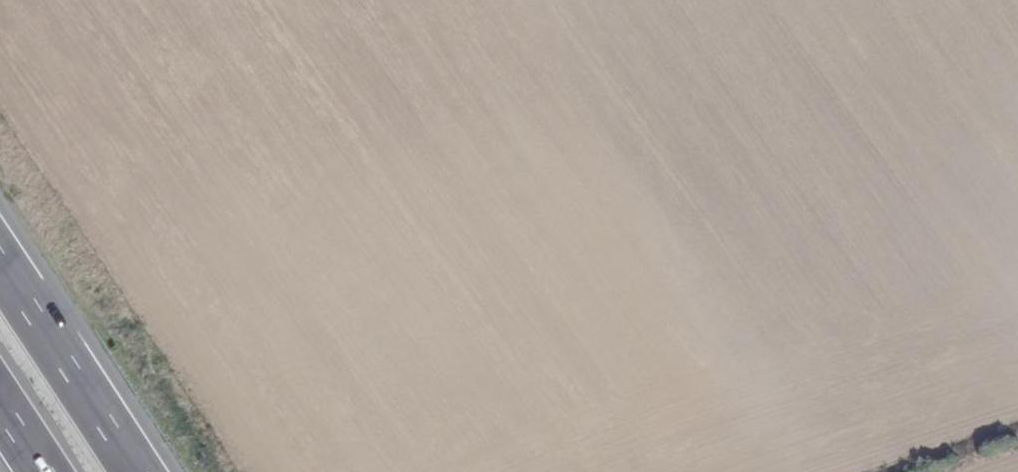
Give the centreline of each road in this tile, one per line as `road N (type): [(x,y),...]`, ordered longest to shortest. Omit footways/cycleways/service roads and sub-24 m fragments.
road 1 (motorway): [(143,471),(0,258)]

